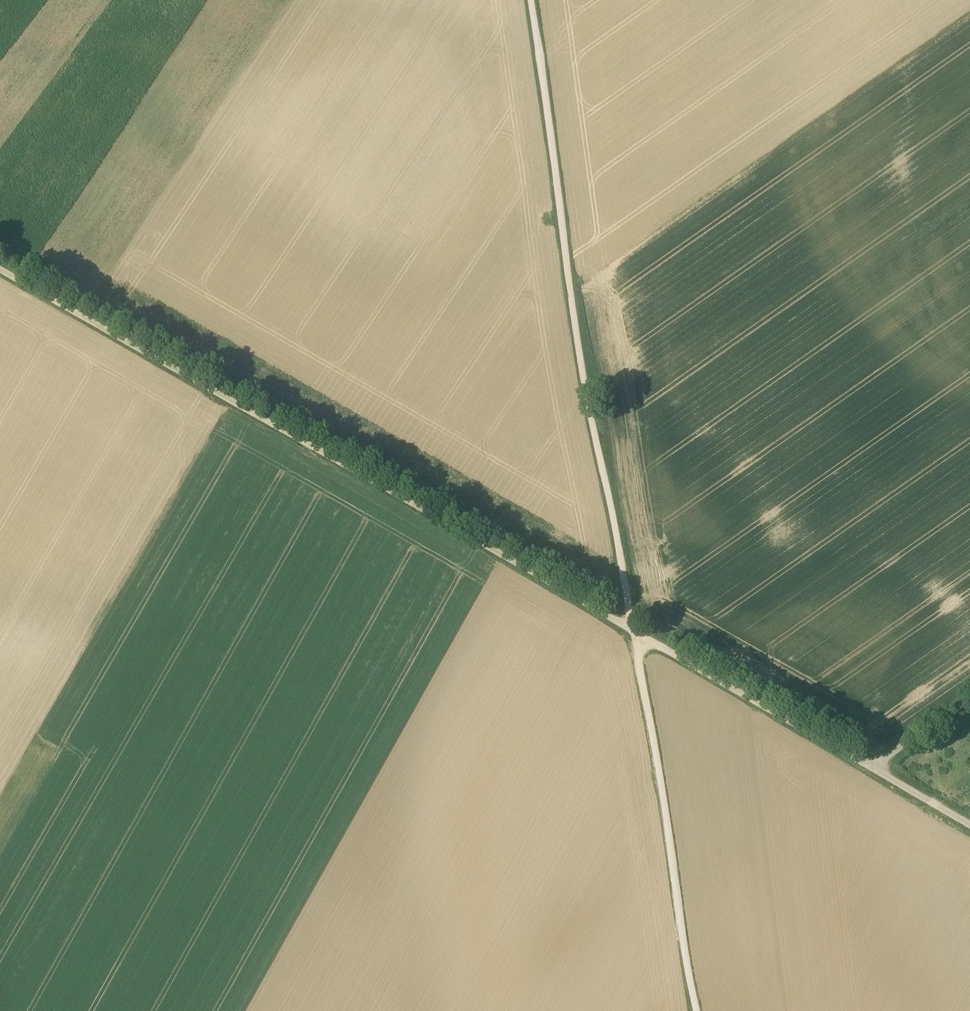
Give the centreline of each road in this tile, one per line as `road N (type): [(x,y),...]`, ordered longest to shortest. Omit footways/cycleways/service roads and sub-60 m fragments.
road 1 (track): [(534,0),(691,1010)]
road 2 (unclassified): [(873,767),(0,263)]

